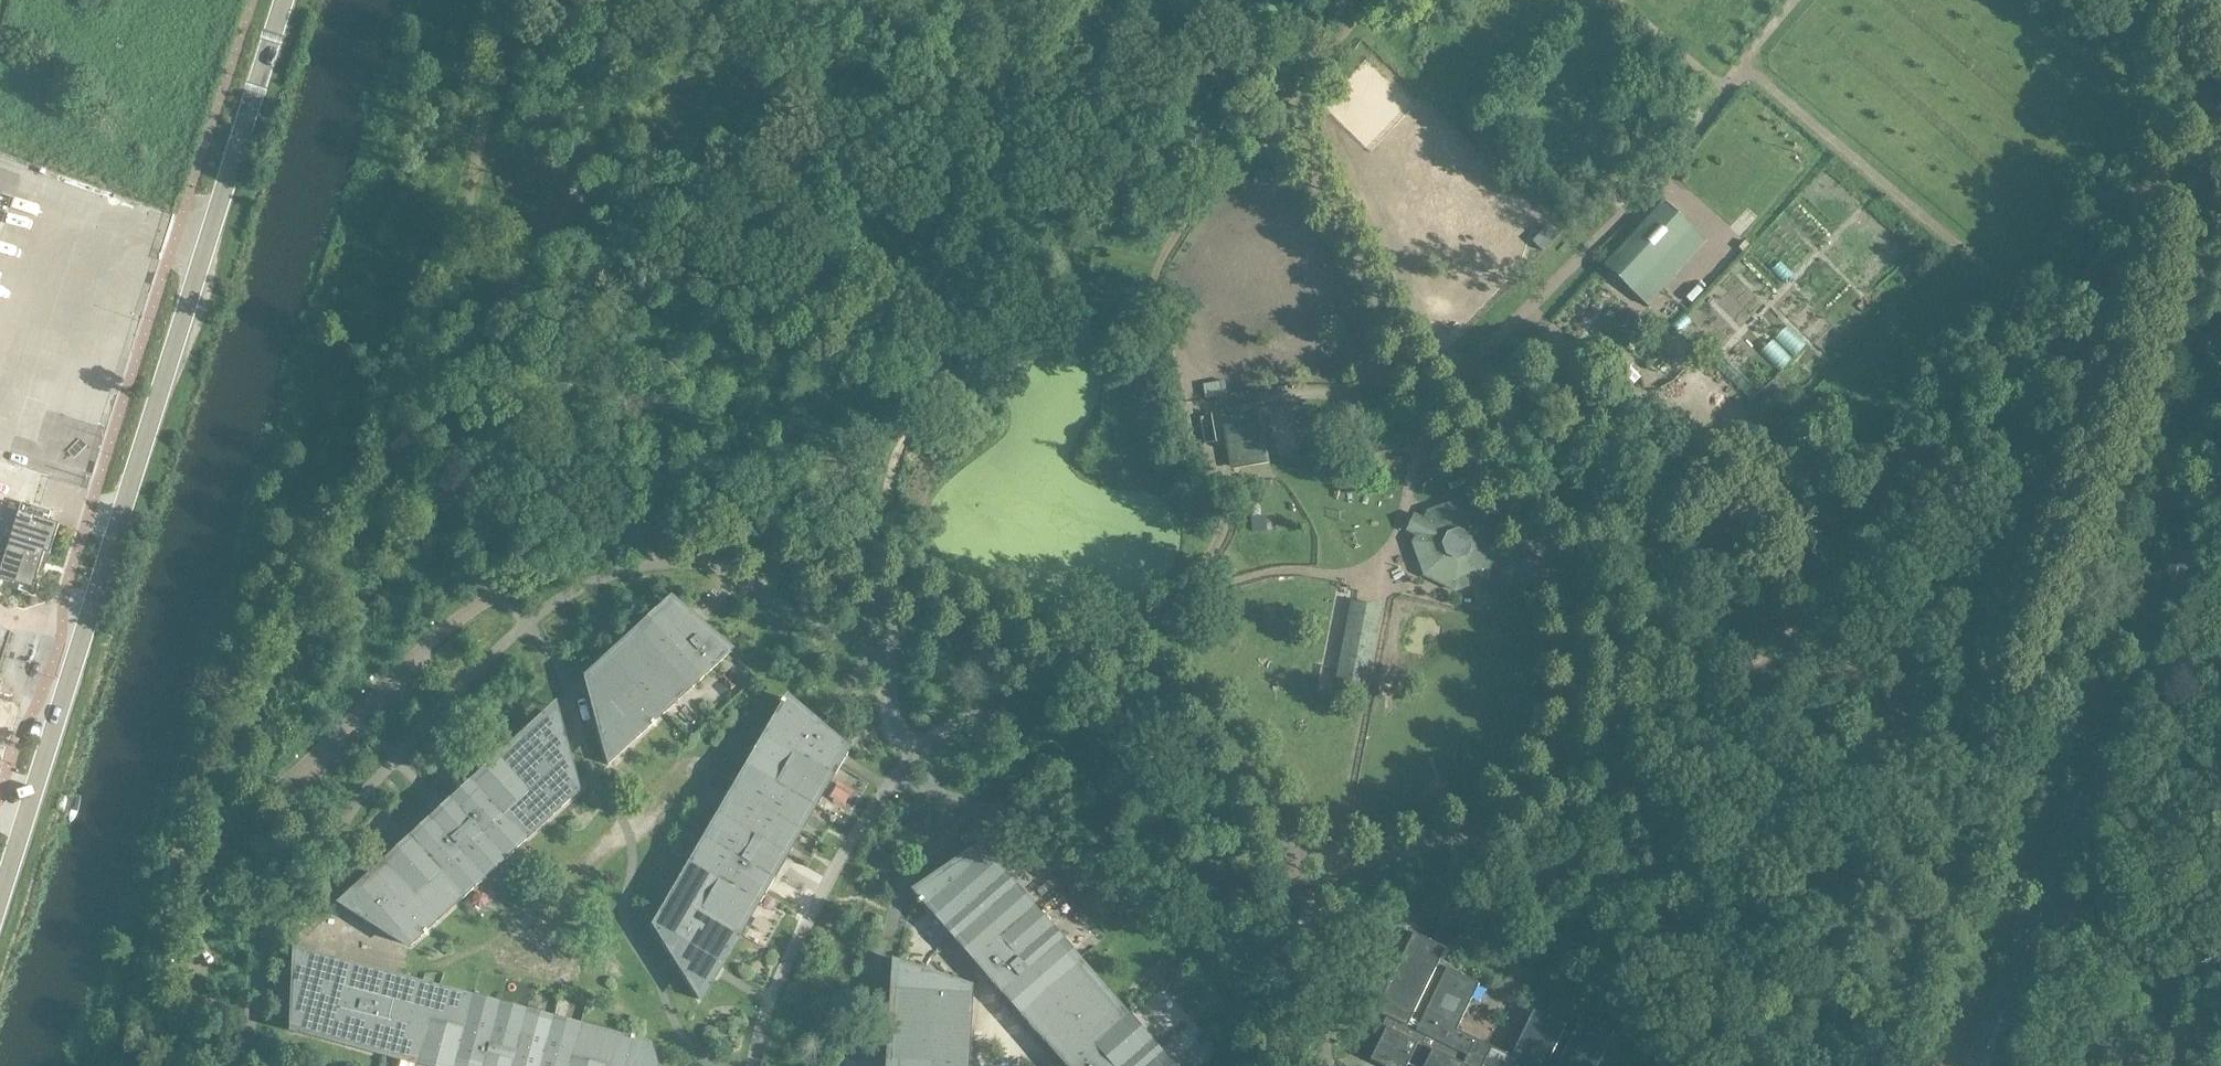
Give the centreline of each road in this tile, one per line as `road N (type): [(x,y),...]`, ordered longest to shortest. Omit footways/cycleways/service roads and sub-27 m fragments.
road 1 (tertiary): [(0,903),(285,0)]
road 2 (primary): [(1986,1065),(2220,470)]

